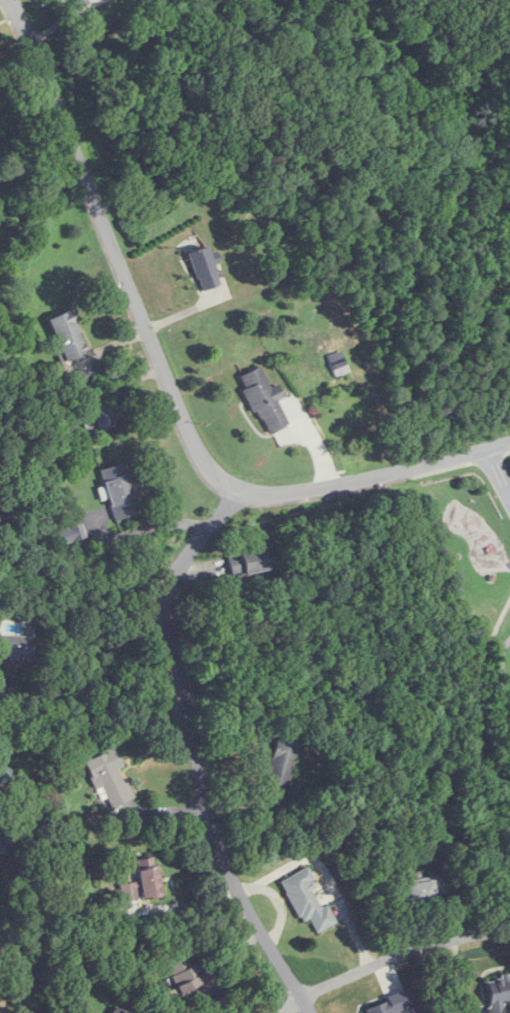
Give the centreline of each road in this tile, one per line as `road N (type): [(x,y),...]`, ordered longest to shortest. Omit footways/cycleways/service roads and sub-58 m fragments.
road 1 (residential): [(509,442),(406,472),(257,496),(236,491),(202,462),(5,0)]
road 2 (residential): [(311,1012),(224,856),(167,615),(177,569),(236,491)]
road 3 (residential): [(284,1012),(358,967),(509,930)]

